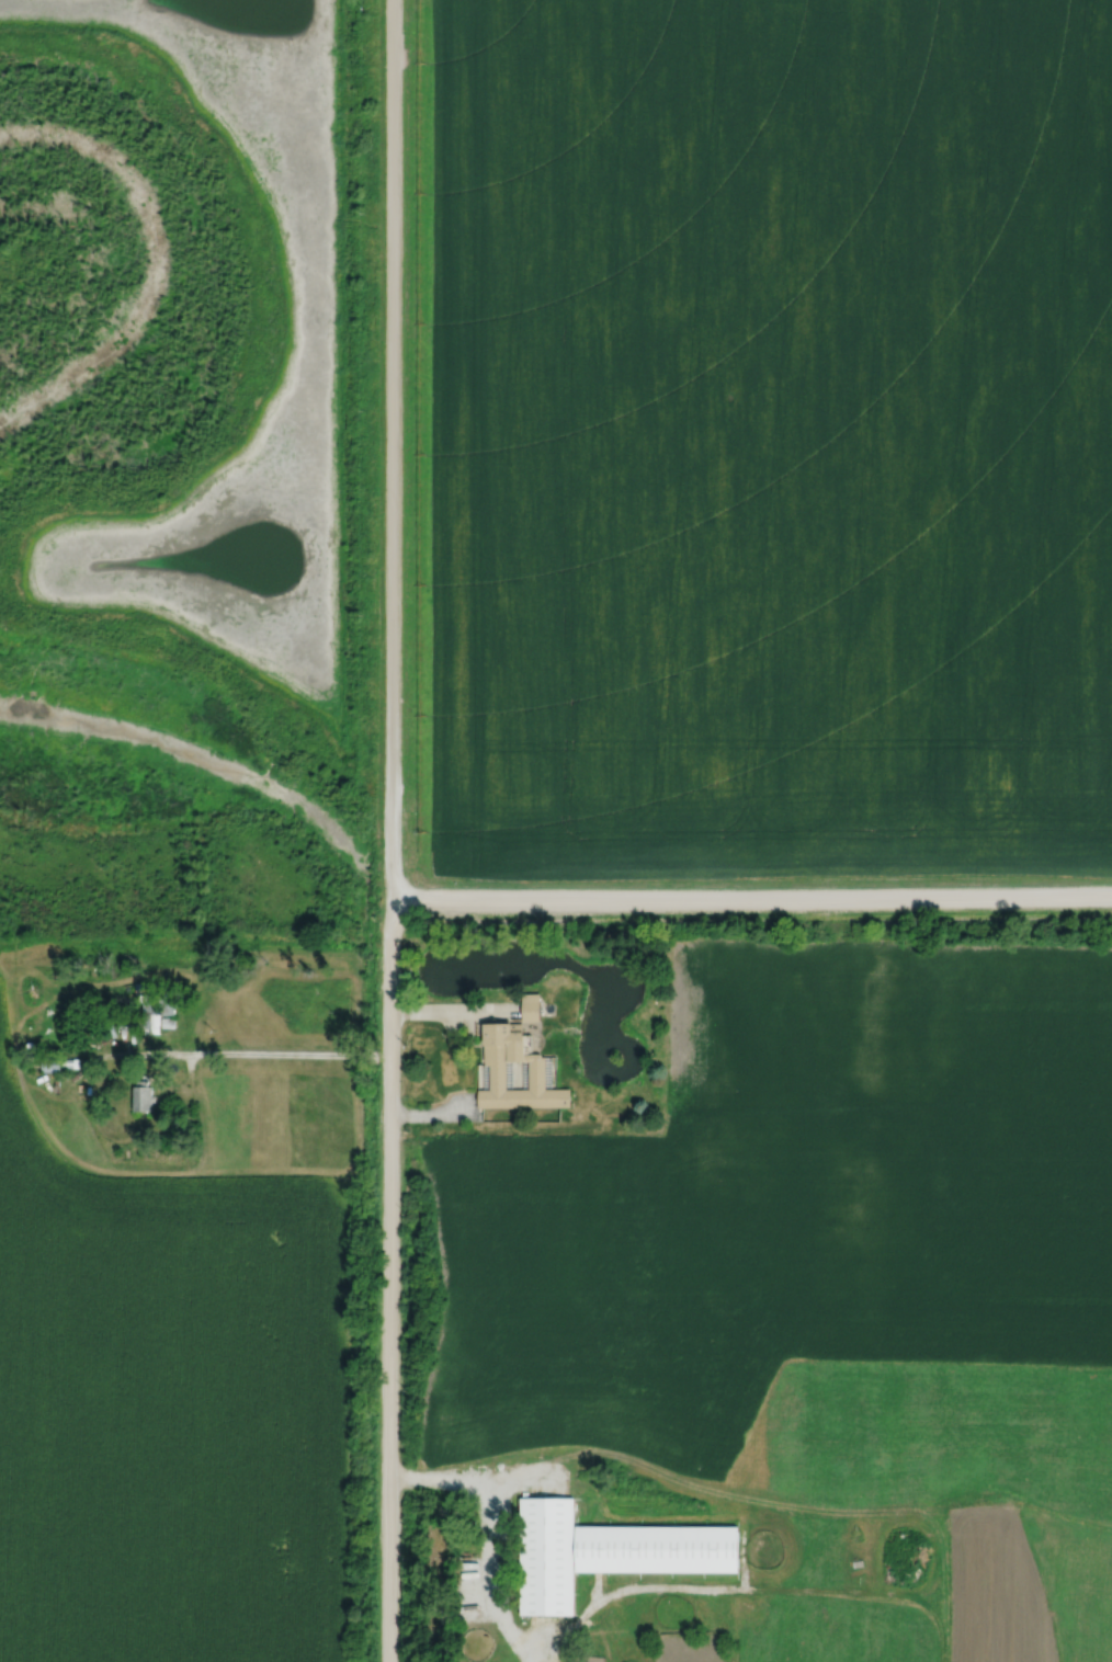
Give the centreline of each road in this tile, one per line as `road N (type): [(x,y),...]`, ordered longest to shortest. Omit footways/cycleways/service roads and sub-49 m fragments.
road 1 (residential): [(387,1661),(393,0)]
road 2 (residential): [(390,895),(1111,891)]

